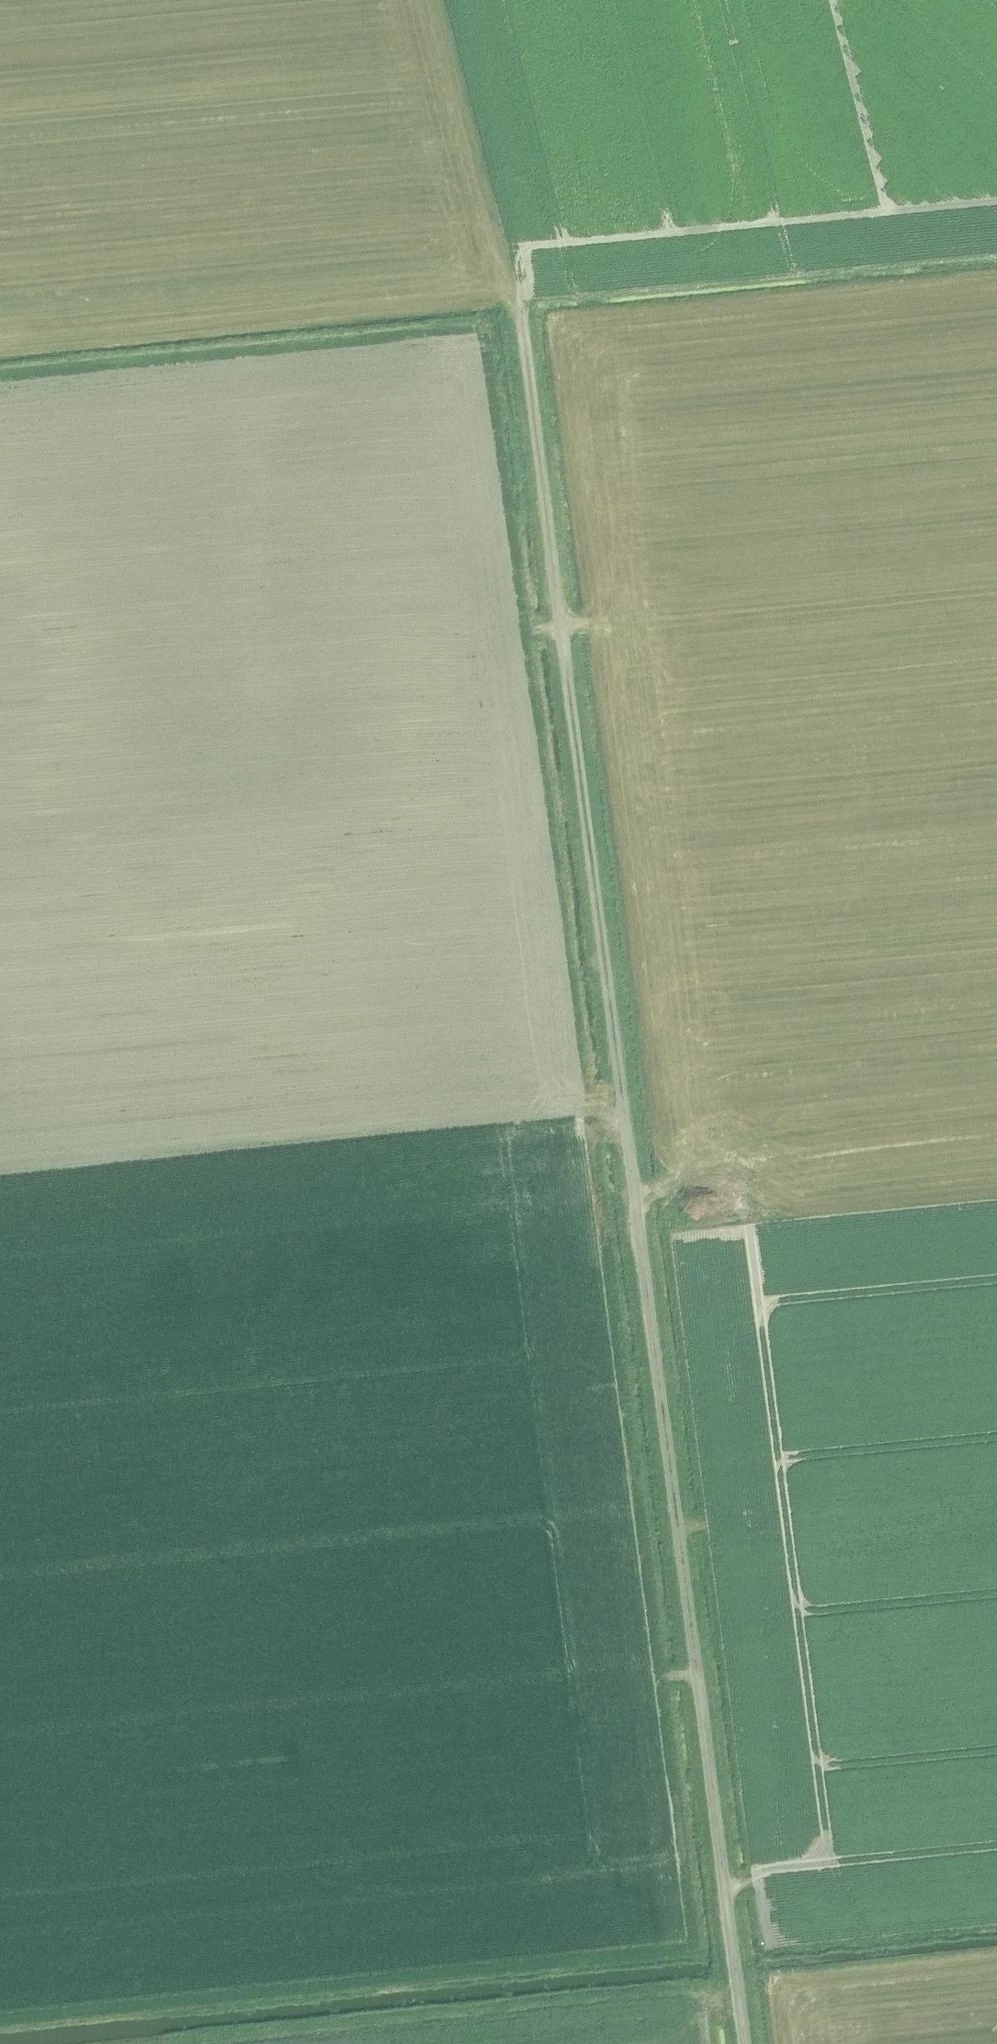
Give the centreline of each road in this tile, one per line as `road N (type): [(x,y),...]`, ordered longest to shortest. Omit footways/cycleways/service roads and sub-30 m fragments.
road 1 (track): [(745,2043),(522,286)]

